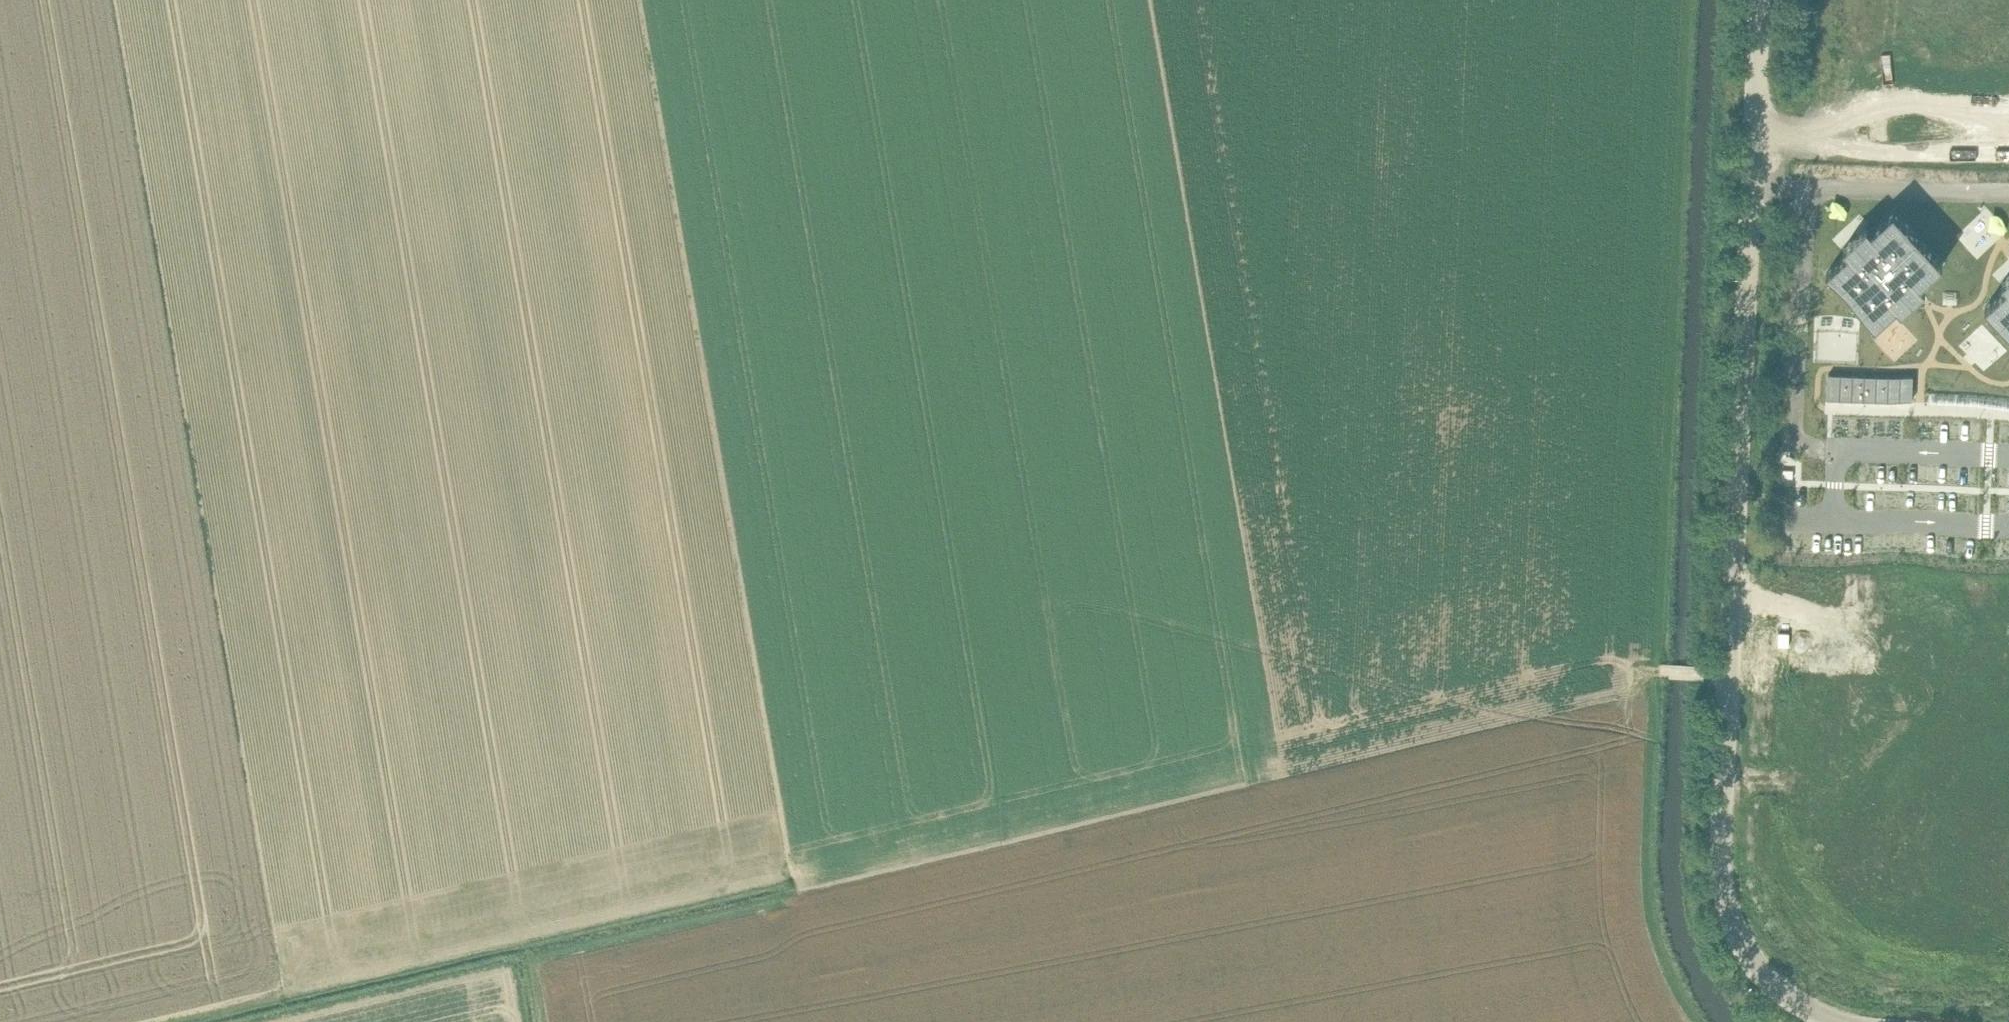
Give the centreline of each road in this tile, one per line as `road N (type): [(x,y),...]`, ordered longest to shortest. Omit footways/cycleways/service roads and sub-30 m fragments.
road 1 (unclassified): [(1861,1021),(1828,1013),(1782,977),(1743,928),(1725,874),(1762,0)]
road 2 (residential): [(2008,457),(1852,449),(1837,483),(1851,522),(2008,529)]

